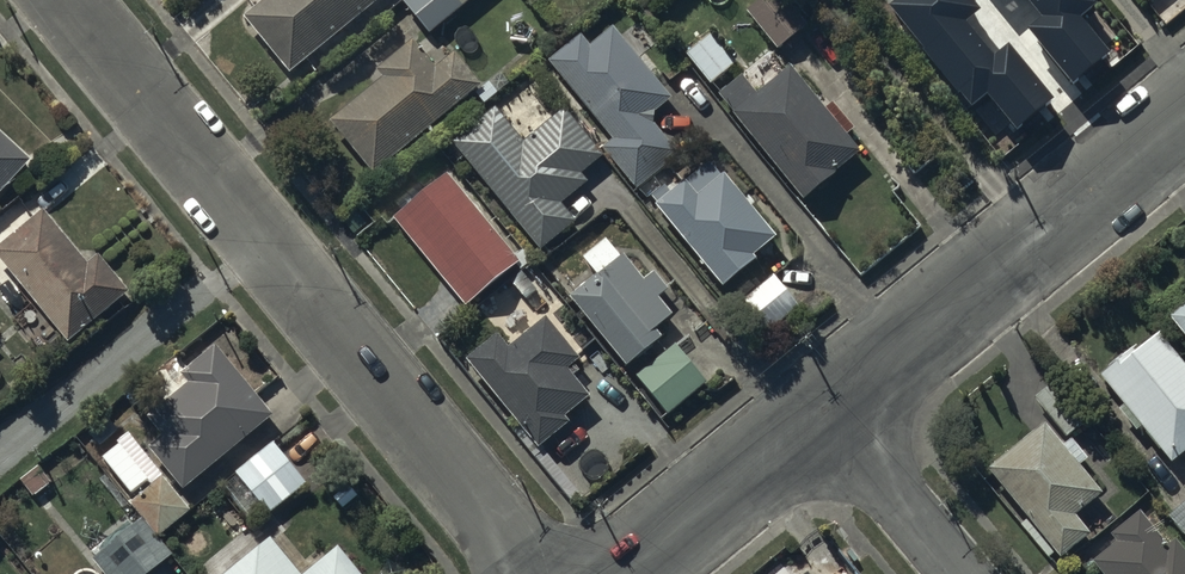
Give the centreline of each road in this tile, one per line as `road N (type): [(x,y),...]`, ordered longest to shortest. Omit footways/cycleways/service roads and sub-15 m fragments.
road 1 (residential): [(533,573),(59,0)]
road 2 (unclassified): [(825,411),(1184,115)]
road 3 (unclassified): [(627,573),(825,411)]
road 4 (residential): [(958,573),(825,411)]

